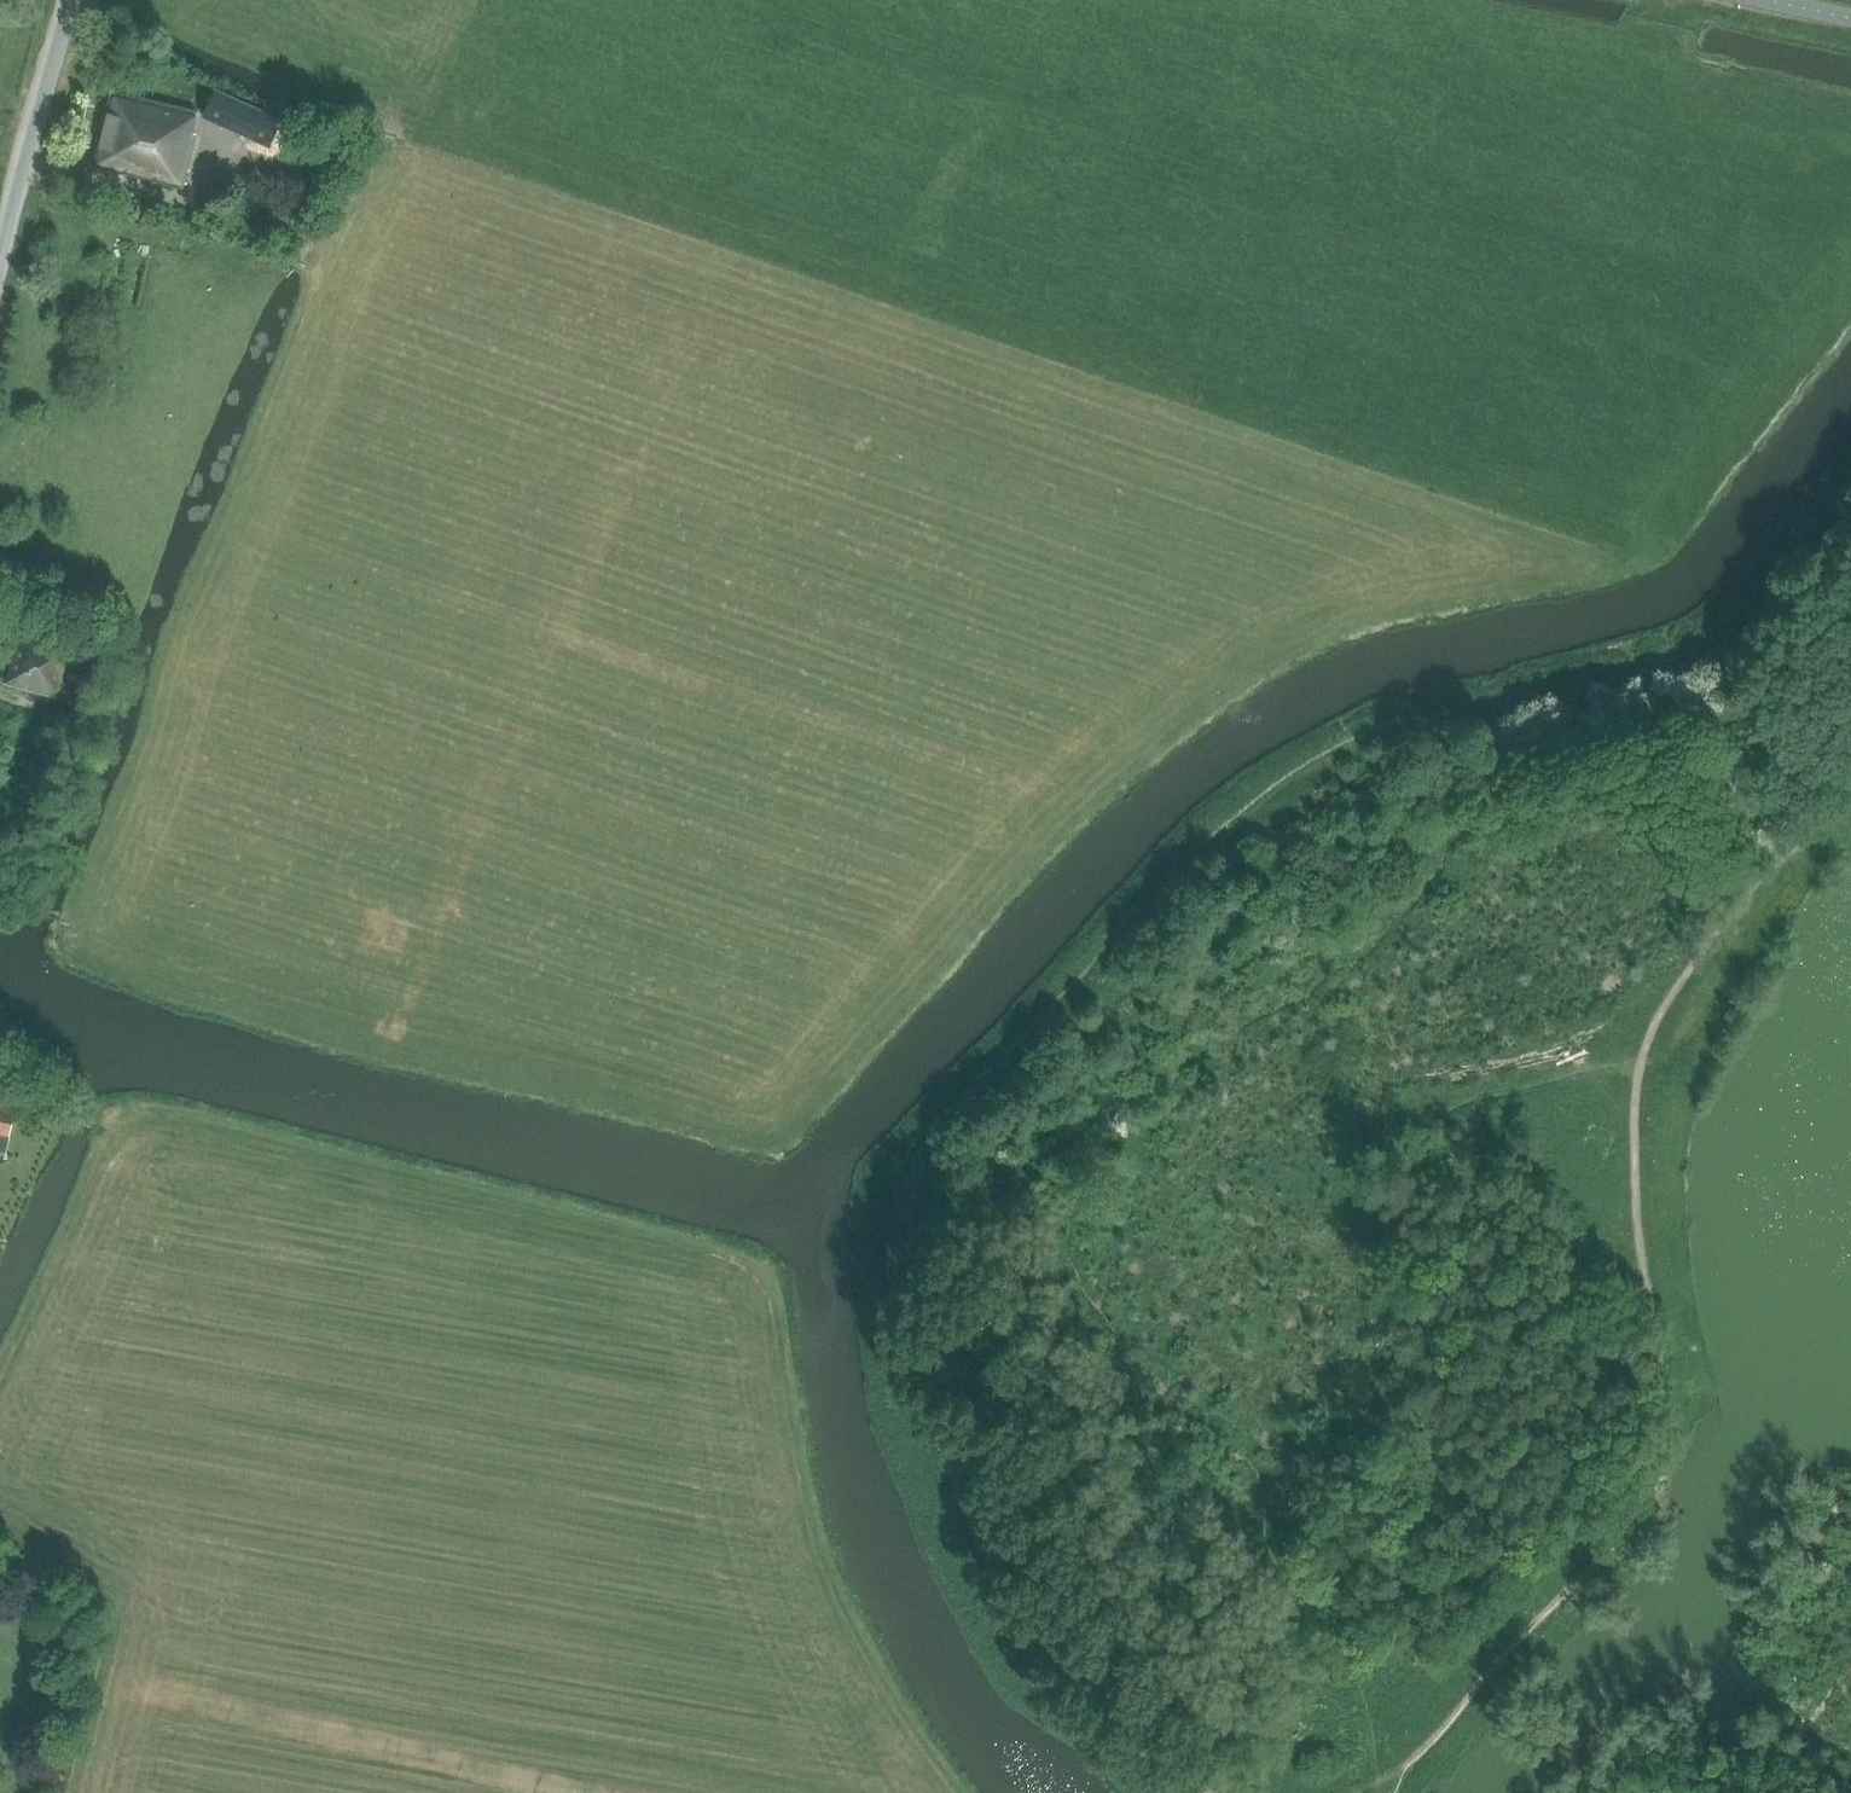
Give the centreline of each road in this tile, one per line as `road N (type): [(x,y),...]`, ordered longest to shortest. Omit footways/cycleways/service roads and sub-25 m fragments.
road 1 (unclassified): [(0,271),(72,0)]

